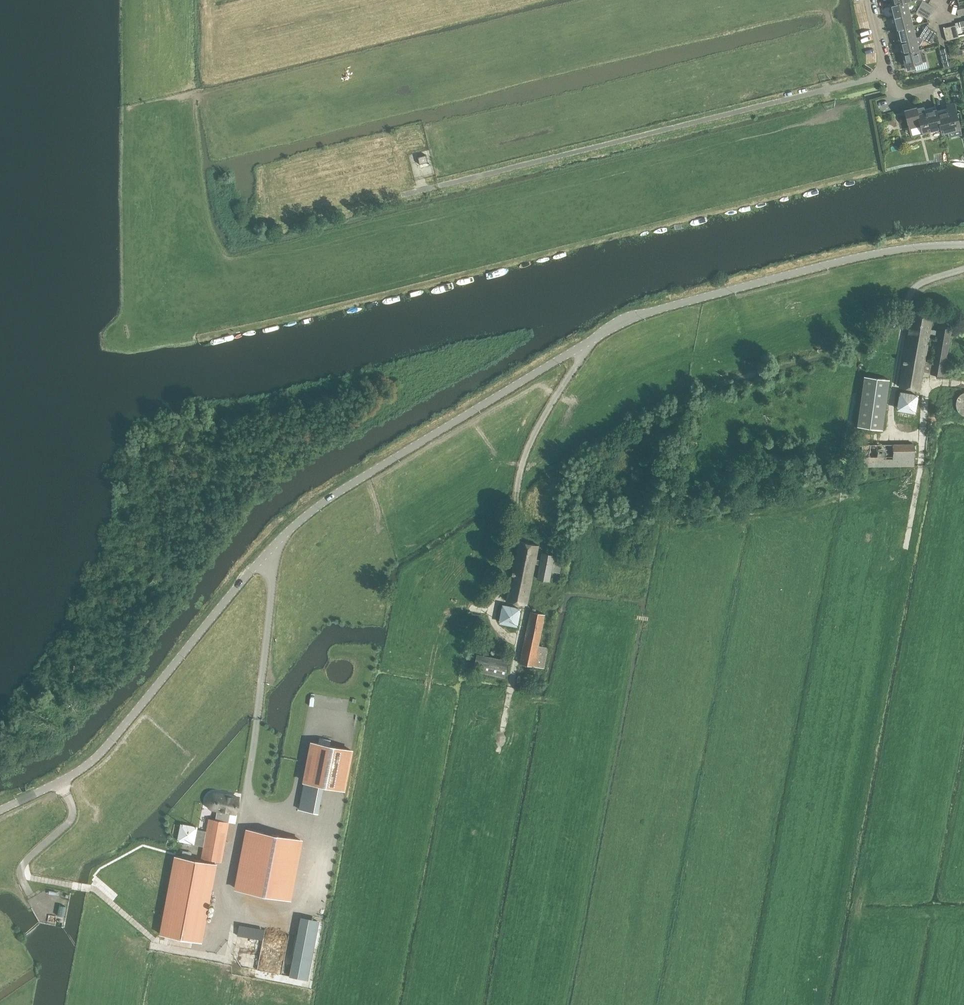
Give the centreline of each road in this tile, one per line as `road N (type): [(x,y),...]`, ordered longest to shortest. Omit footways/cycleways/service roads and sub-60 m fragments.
road 1 (tertiary): [(0,810),(58,785),(94,758),(275,544),(322,503),(594,339),(636,315),(917,244),(963,245)]
road 2 (track): [(241,832),(210,945),(168,949),(90,889),(30,877),(24,867)]
road 3 (residential): [(934,85),(895,95),(870,0)]

